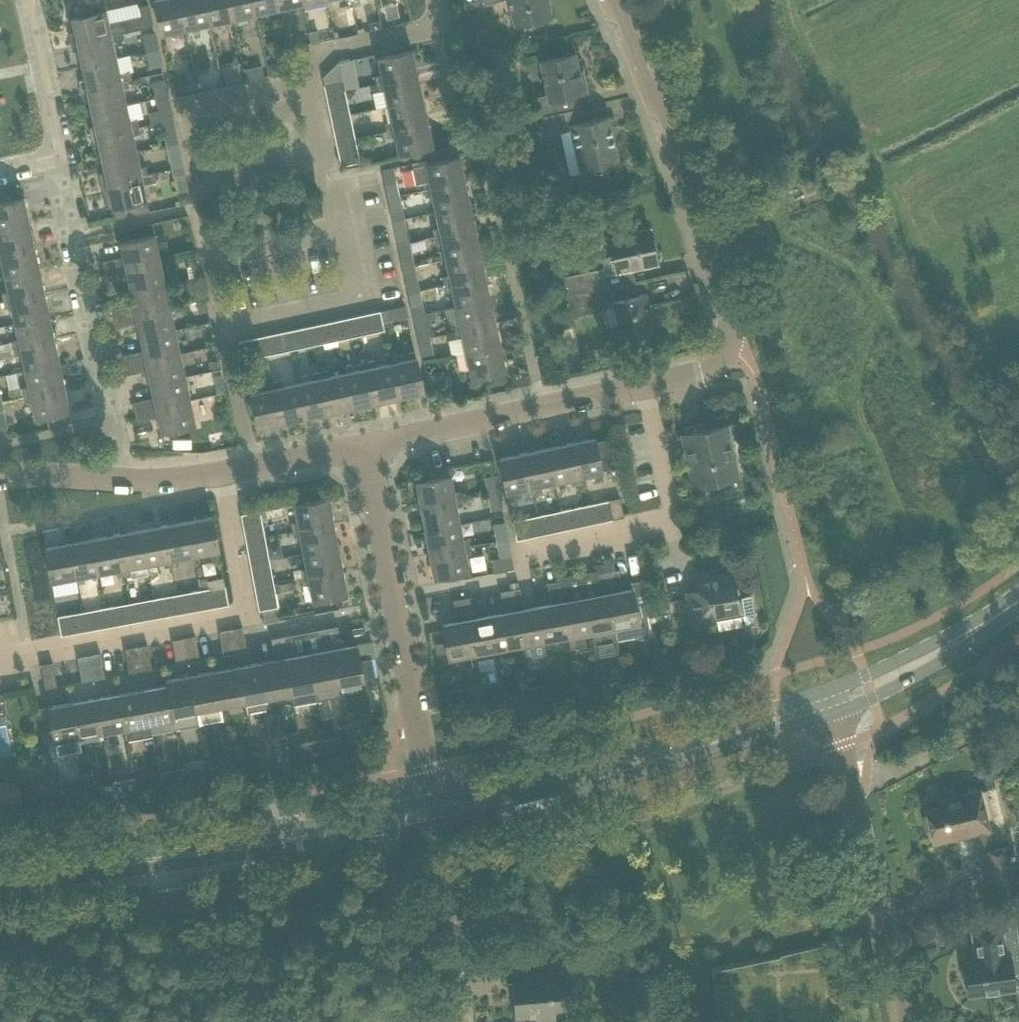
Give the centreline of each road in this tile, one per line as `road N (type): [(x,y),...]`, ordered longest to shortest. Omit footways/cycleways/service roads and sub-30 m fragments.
road 1 (residential): [(259,466),(231,333),(356,288),(359,253),(309,75),(311,57),(323,43),(437,26),(444,0)]
road 2 (residential): [(645,385),(717,359),(729,347),(731,319),(666,122),(610,0)]
road 3 (tertiary): [(824,694),(436,803)]
road 4 (tertiary): [(442,825),(829,714)]
road 5 (residential): [(0,655),(232,619),(243,602),(223,471)]
road 6 (residential): [(436,803),(367,445)]
road 7 (residential): [(128,475),(58,163)]
road 8 (residential): [(518,559),(675,526),(645,385)]
road 9 (residential): [(367,445),(645,385)]
road 10 (tertiary): [(0,882),(257,843)]
road 11 (residential): [(910,1021),(855,790)]
road 12 (tertiary): [(257,843),(299,848),(442,825)]
road 13 (tertiary): [(436,803),(313,822),(257,843)]
road 14 (unclassified): [(855,790),(1018,707)]
road 15 (residential): [(58,163),(28,0)]
road 16 (tertiary): [(829,714),(924,673),(970,634)]
road 17 (tertiary): [(970,634),(824,694)]
road 18 (residential): [(0,475),(128,475)]

